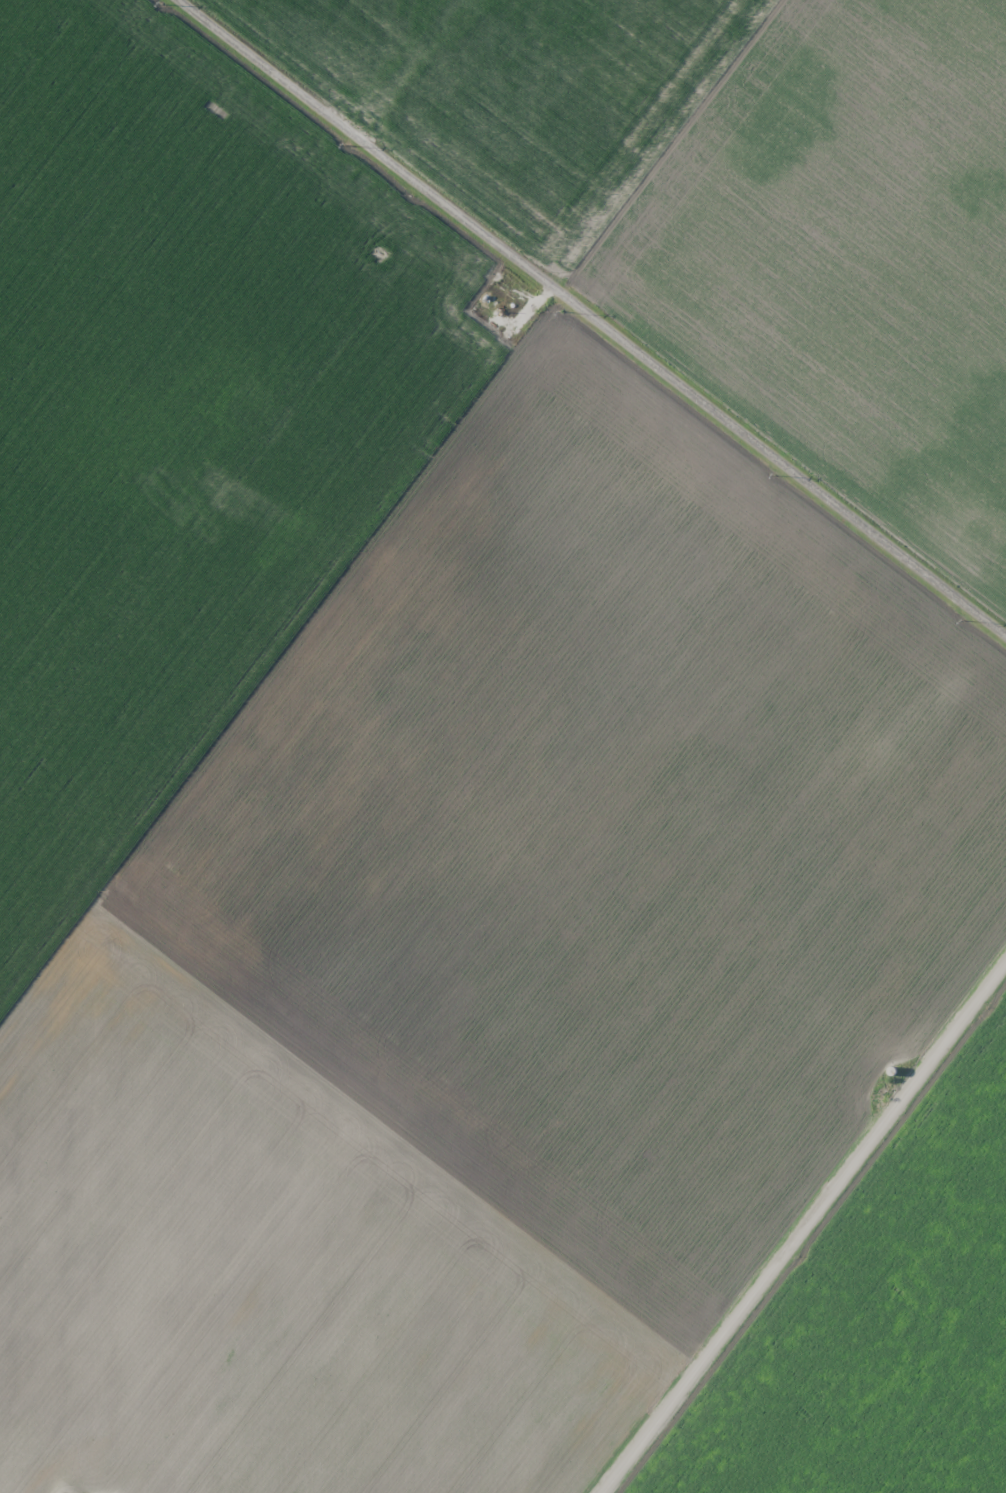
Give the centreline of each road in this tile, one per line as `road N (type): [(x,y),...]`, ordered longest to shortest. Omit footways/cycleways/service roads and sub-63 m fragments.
road 1 (residential): [(185,0),(1005,634)]
road 2 (residential): [(617,1492),(1005,982)]

